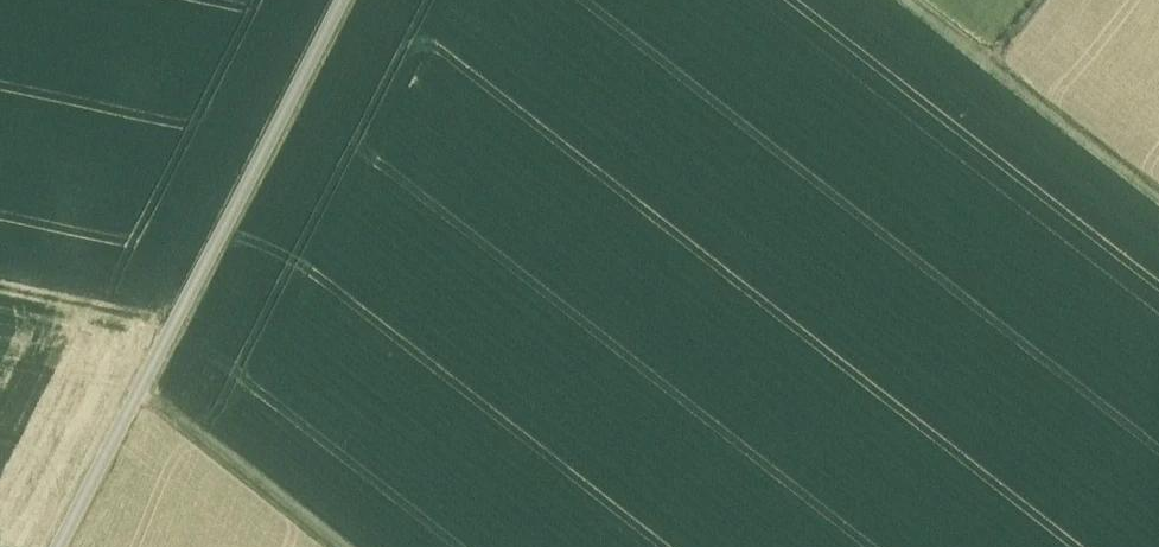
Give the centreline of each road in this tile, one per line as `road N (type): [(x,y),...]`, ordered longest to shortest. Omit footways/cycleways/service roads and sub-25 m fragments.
road 1 (track): [(344,0),(62,546)]
road 2 (track): [(1158,192),(912,0)]
road 3 (track): [(140,395),(336,546)]

